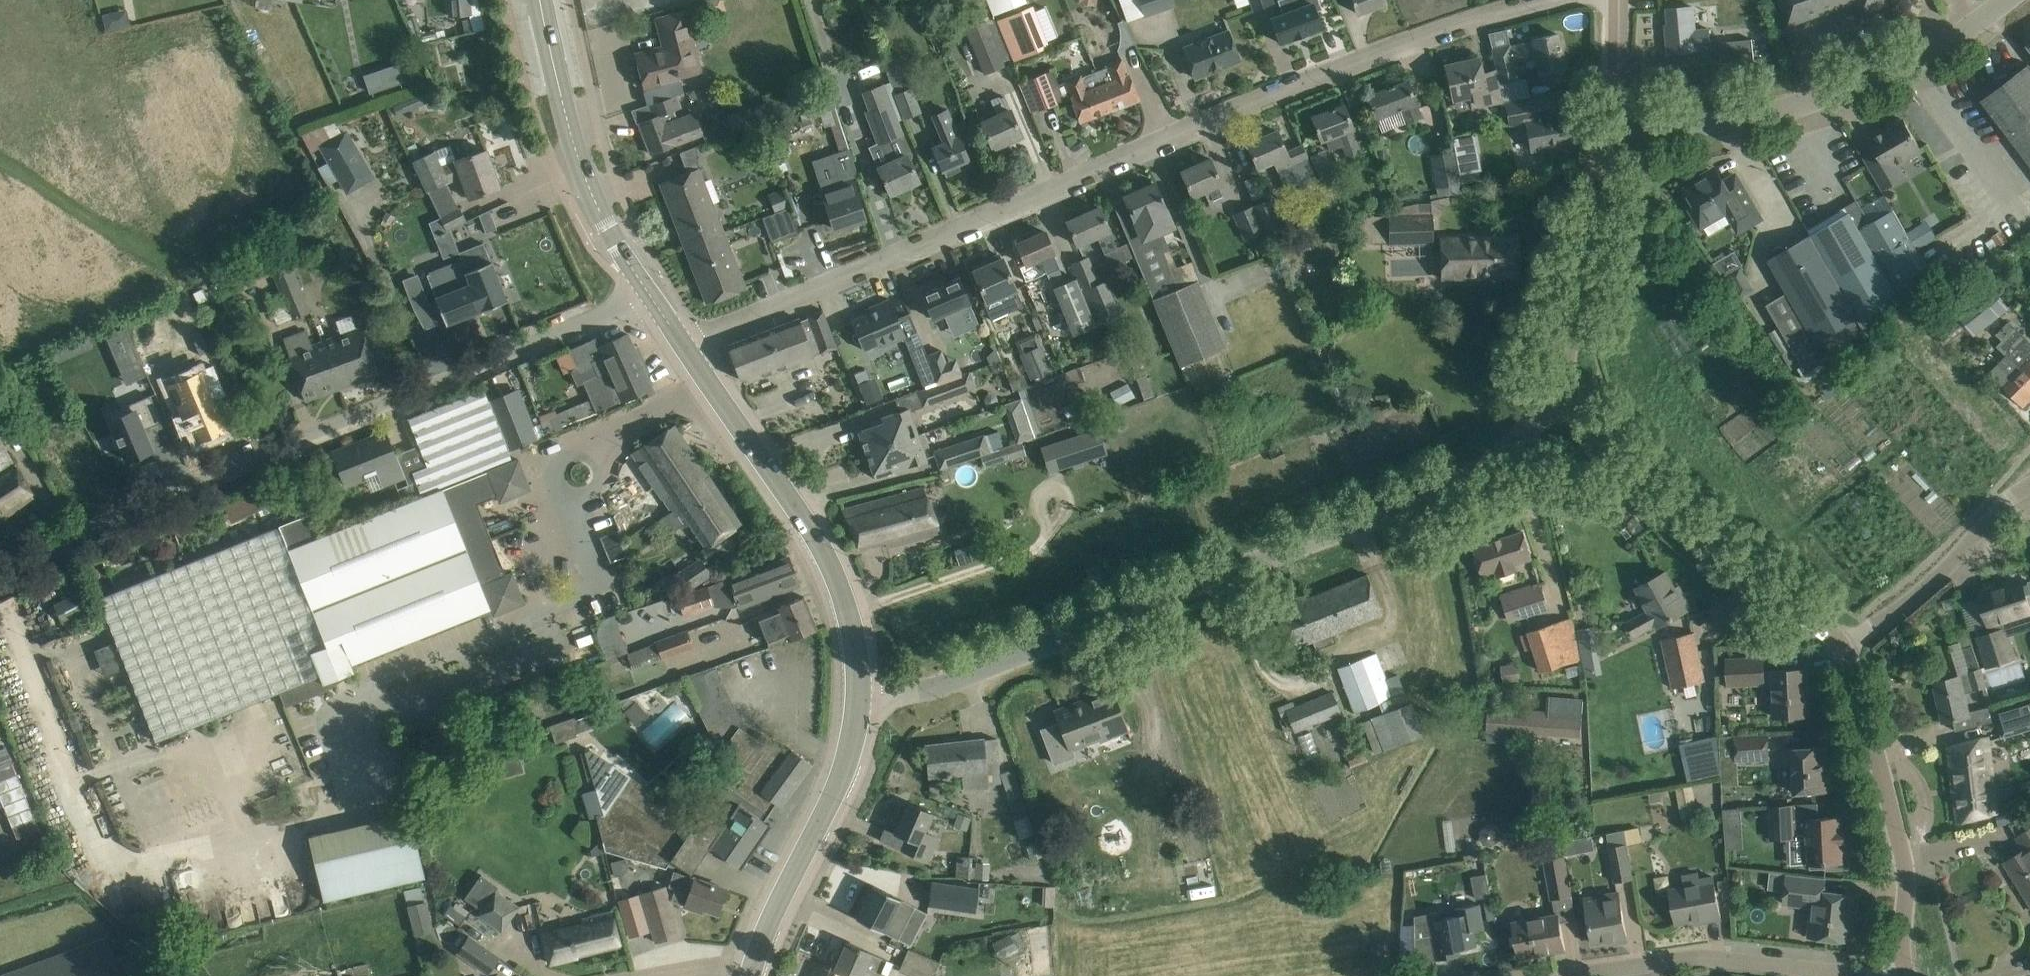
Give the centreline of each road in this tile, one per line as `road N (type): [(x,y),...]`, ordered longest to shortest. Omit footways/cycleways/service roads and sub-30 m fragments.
road 1 (residential): [(685,346),(1442,26),(1554,0)]
road 2 (residential): [(859,698),(943,688),(1472,477),(1560,407)]
road 3 (unclassified): [(0,567),(650,291)]
road 4 (unclassified): [(1616,138),(1877,88),(2007,0)]
road 5 (tertiary): [(859,698),(849,606),(824,549),(685,346)]
road 6 (residential): [(1846,650),(1664,509),(1560,407)]
road 7 (residential): [(1904,972),(1902,856),(1846,650)]
road 8 (residential): [(1582,975),(1708,958),(1904,972)]
road 9 (tertiary): [(650,291),(601,209),(568,124),(541,0)]
road 10 (tertiary): [(750,975),(777,902),(833,795),(859,698)]
road 11 (residential): [(1560,407),(1561,360),(1616,138)]
road 12 (residential): [(2029,489),(1953,545),(1846,650)]
road 13 (residential): [(1616,138),(1619,0)]

